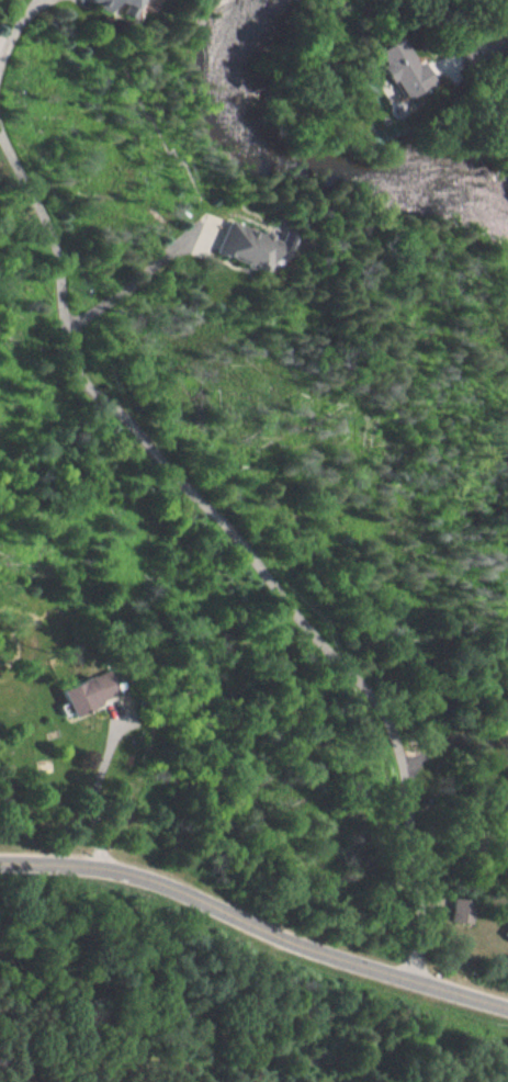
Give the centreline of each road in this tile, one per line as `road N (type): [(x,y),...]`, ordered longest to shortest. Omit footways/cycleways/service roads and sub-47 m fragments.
road 1 (residential): [(37,0),(1,76),(54,212),(83,361),(396,705),(417,756),(434,892),(426,980)]
road 2 (residential): [(507,1002),(426,980),(136,870),(0,857)]

